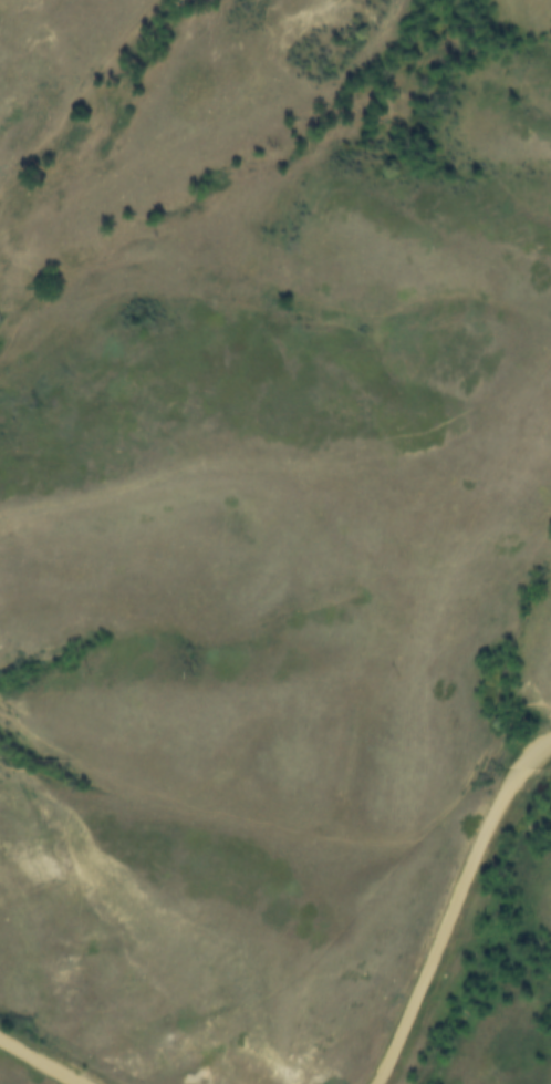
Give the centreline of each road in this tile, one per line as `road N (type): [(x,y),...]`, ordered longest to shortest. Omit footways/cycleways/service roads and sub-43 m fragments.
road 1 (residential): [(550,729),(517,752),(502,776),(370,1083)]

